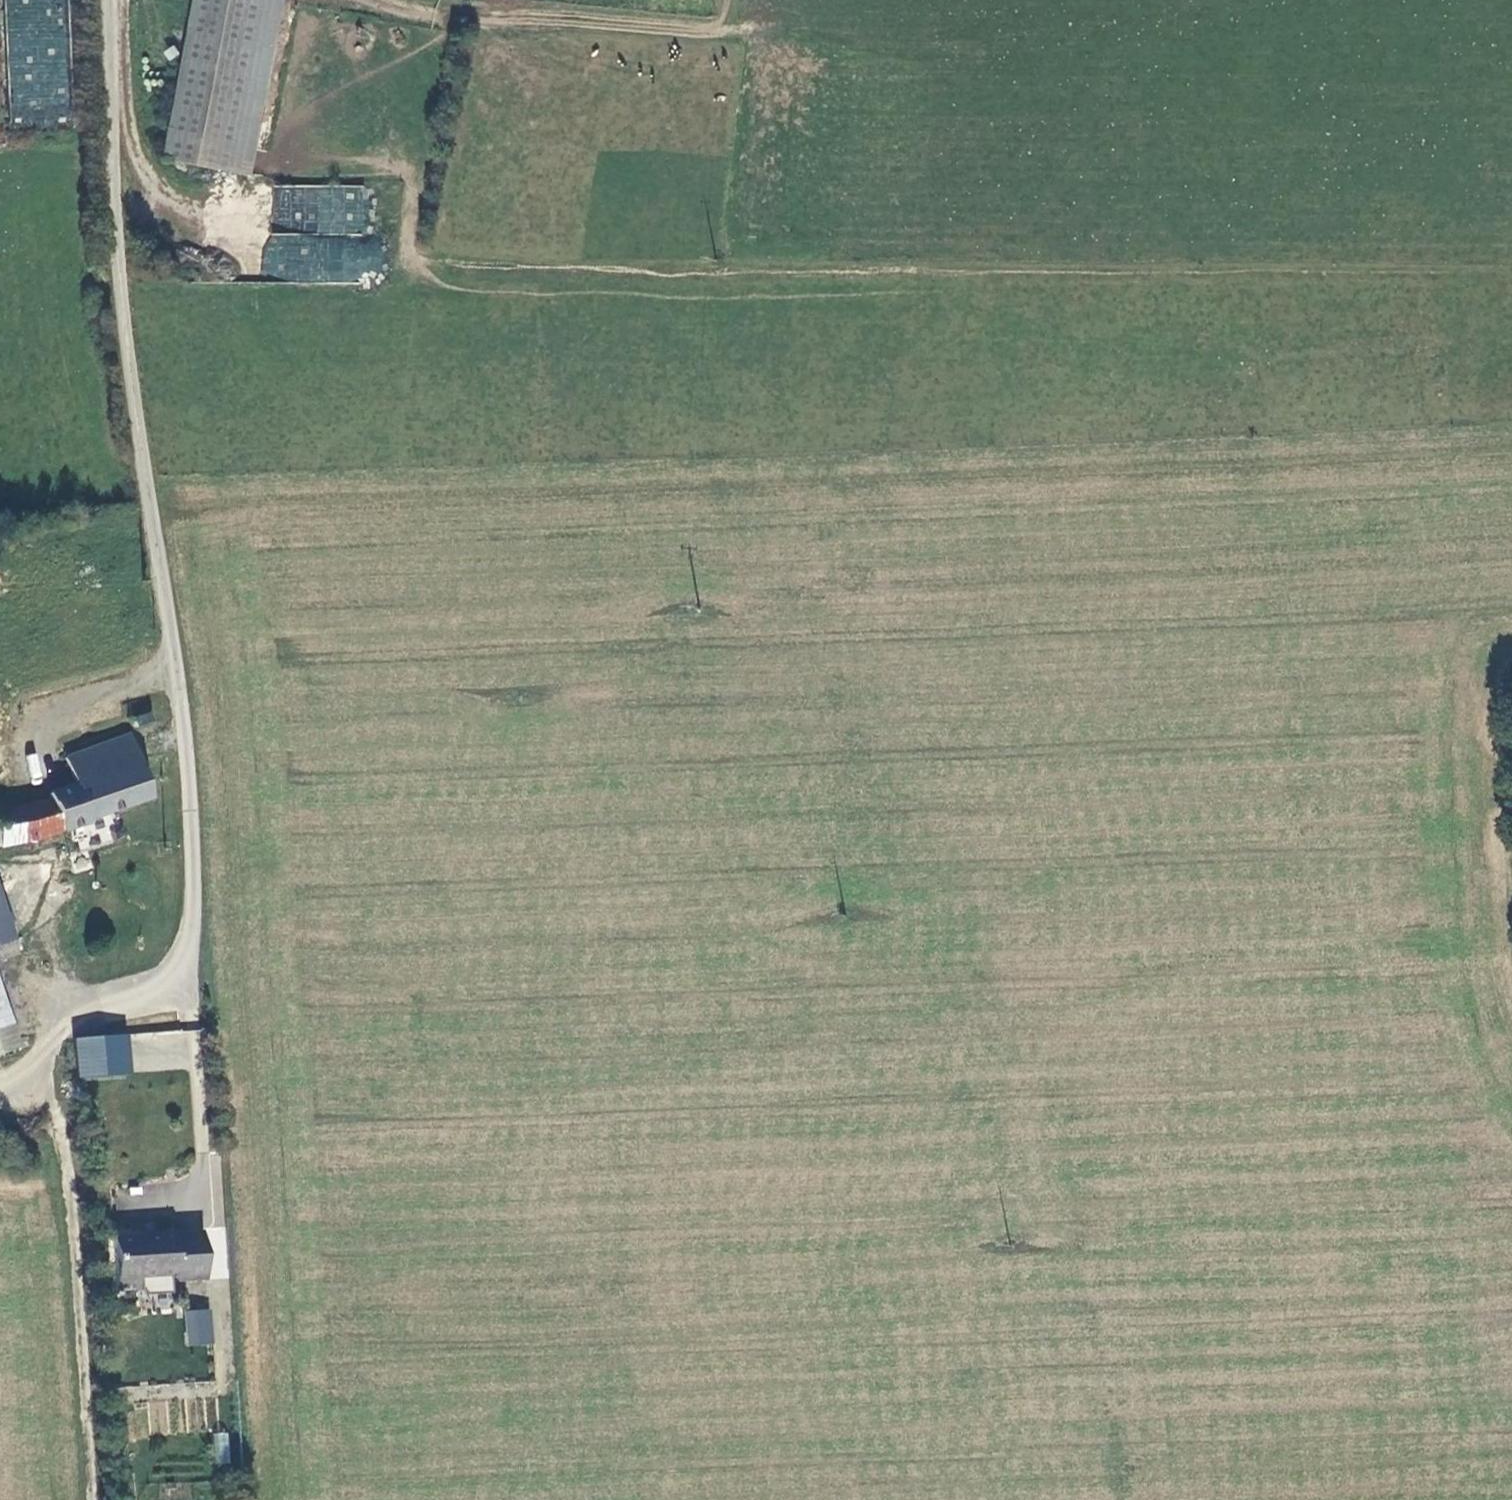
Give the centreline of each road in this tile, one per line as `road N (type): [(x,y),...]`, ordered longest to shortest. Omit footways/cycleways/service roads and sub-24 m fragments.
road 1 (unclassified): [(110,0),(123,331),(193,841),(184,972)]
road 2 (track): [(48,1047),(41,1084),(67,1165),(92,1499)]

